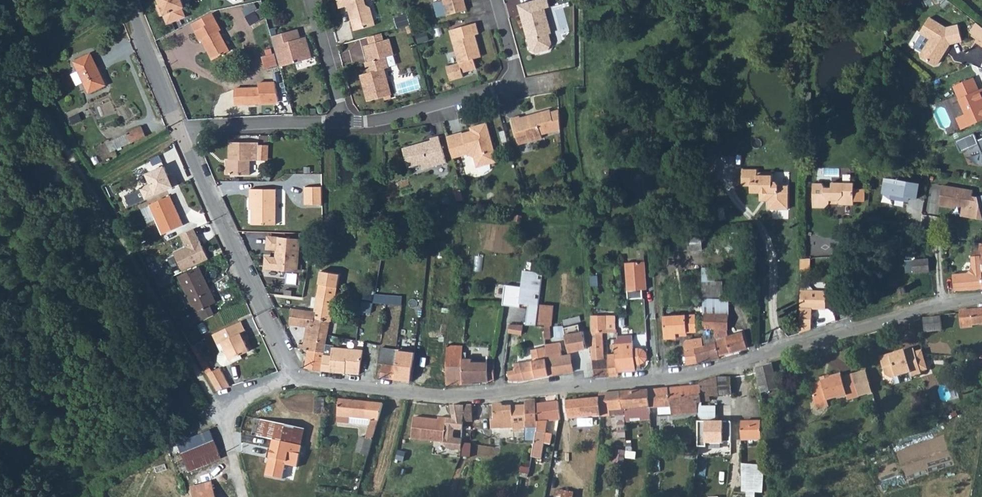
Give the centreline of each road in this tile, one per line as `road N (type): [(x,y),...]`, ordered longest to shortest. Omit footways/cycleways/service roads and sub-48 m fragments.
road 1 (unclassified): [(292,376),(476,398),(693,375),(981,300)]
road 2 (track): [(0,32),(222,410)]
road 3 (track): [(513,81),(564,80),(585,249),(585,329)]
road 4 (residential): [(180,130),(292,376)]
road 5 (residential): [(344,124),(513,81),(497,0)]
road 6 (track): [(222,410),(76,496)]
road 7 (residential): [(180,130),(344,124)]
road 8 (residential): [(127,0),(180,130)]
road 9 (residential): [(310,0),(344,124)]

